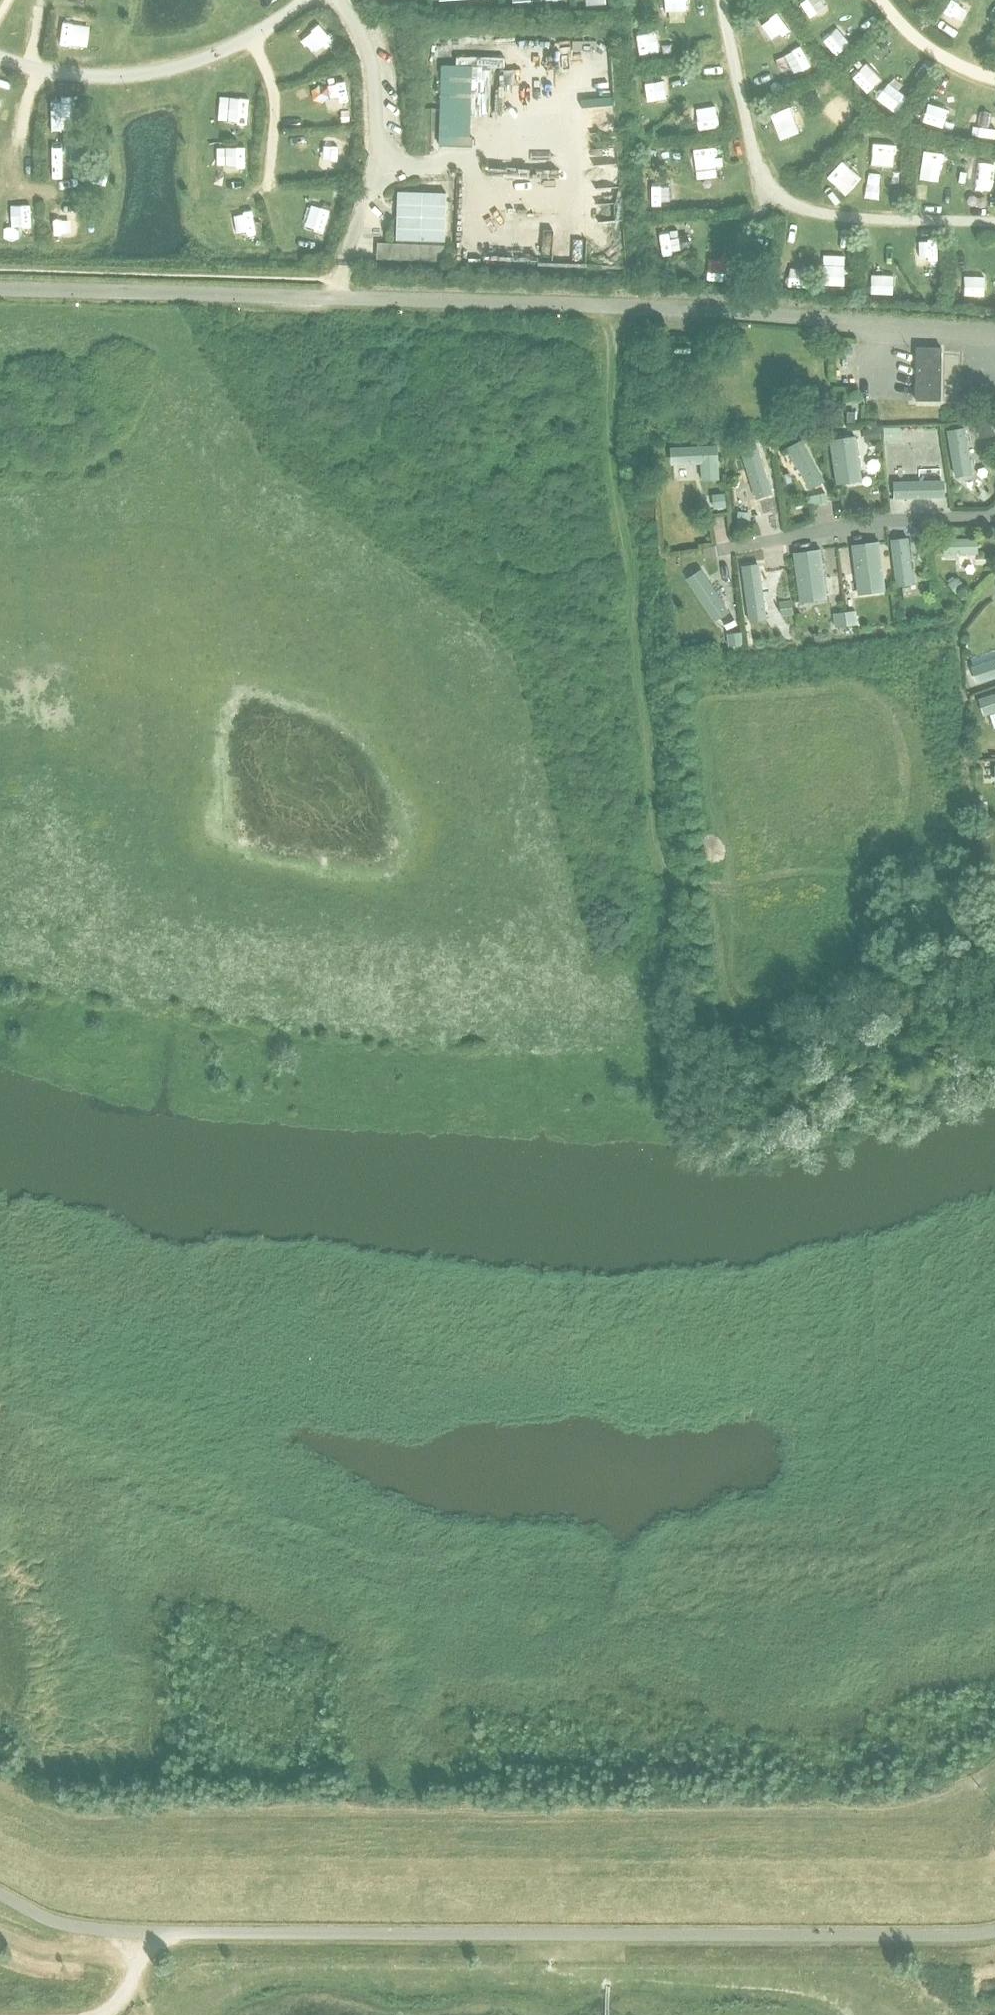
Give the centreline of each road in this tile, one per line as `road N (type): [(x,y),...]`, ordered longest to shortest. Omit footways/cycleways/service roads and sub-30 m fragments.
road 1 (unclassified): [(994,329),(615,307),(0,289)]
road 2 (track): [(724,885),(666,880),(653,836),(630,559),(613,460),(615,307)]

